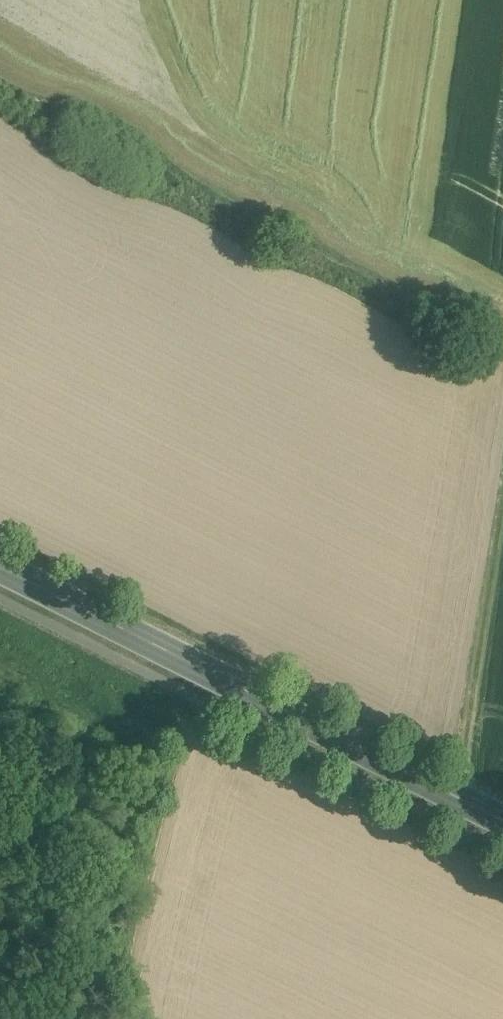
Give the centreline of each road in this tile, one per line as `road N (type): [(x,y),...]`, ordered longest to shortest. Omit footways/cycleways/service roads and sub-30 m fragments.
road 1 (primary): [(0,568),(502,818)]

